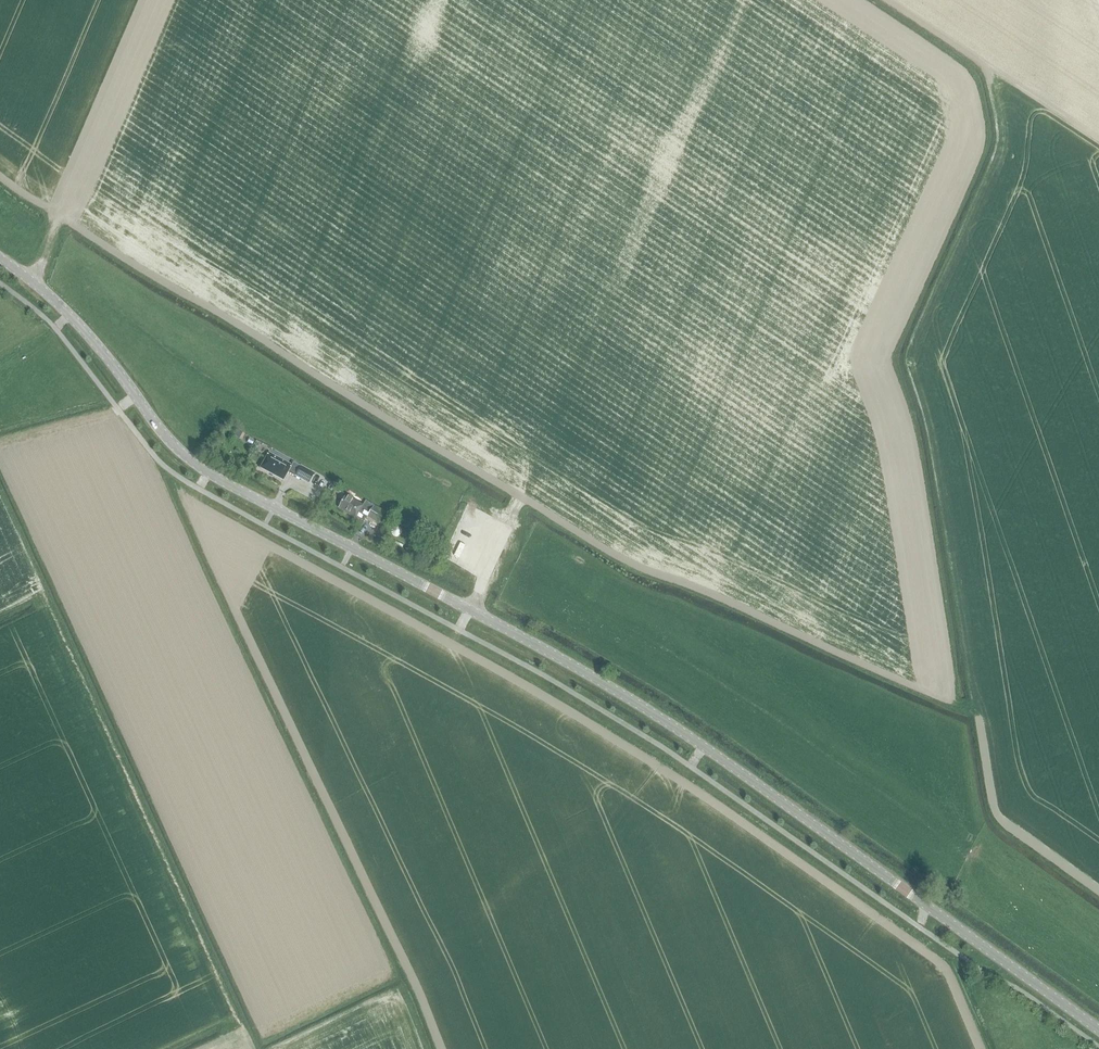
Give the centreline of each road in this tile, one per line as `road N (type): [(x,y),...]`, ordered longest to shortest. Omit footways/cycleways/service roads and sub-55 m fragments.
road 1 (tertiary): [(1098,1030),(699,746),(576,669),(211,475),(159,429),(59,305),(0,258)]

